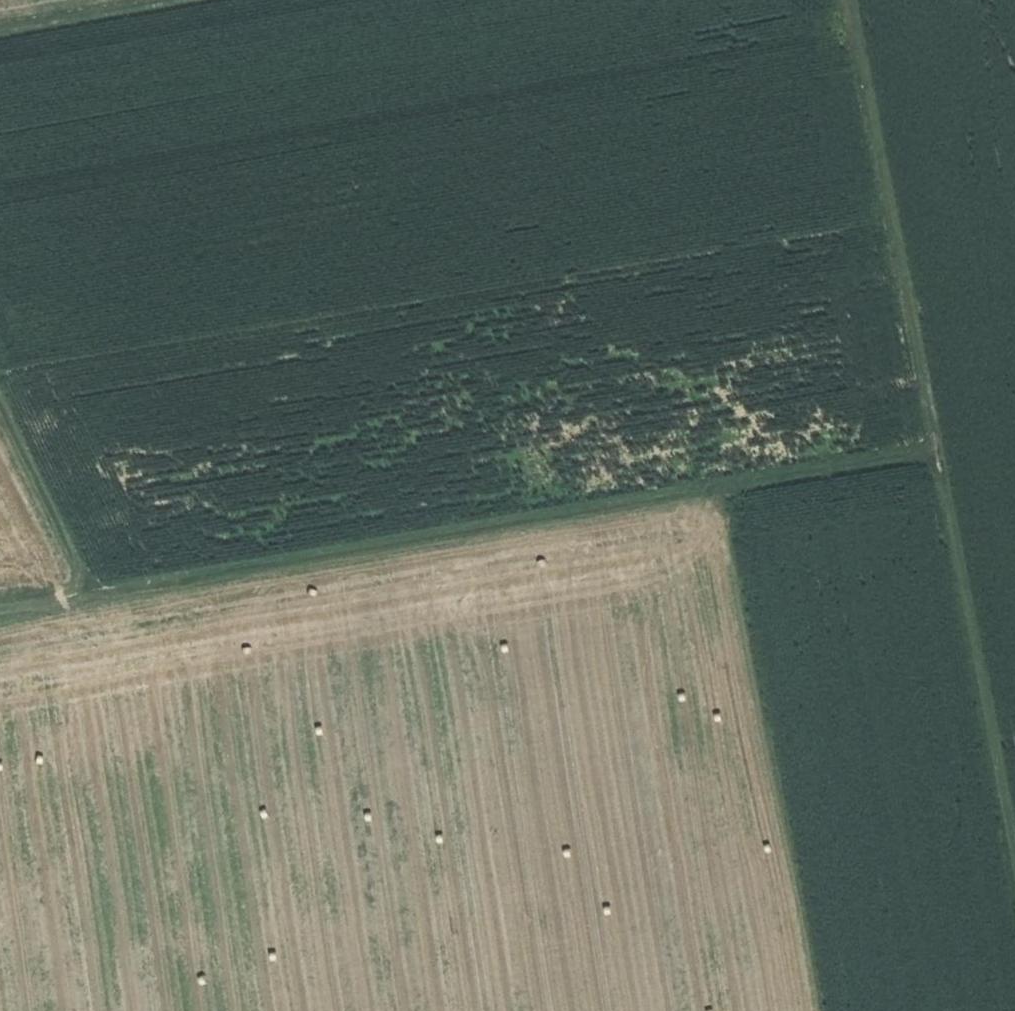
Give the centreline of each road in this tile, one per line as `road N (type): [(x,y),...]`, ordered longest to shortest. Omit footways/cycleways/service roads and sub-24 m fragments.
road 1 (track): [(948,438),(0,605)]
road 2 (track): [(1014,778),(864,0)]
road 3 (track): [(0,392),(88,584)]

